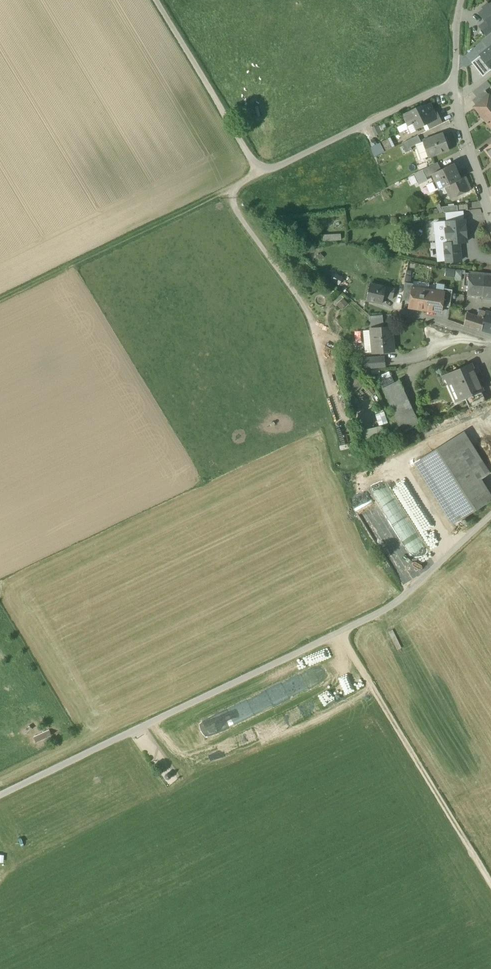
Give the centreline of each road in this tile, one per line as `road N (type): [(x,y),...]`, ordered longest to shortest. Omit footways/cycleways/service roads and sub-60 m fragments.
road 1 (track): [(0,795),(338,632),(490,885)]
road 2 (track): [(155,0),(260,174),(455,81)]
road 3 (track): [(260,174),(234,187),(234,207),(310,312),(338,422)]
road 4 (track): [(234,187),(0,300)]
road 5 (residential): [(462,0),(456,111),(490,219)]
road 6 (unclassified): [(490,515),(392,607),(338,632)]

